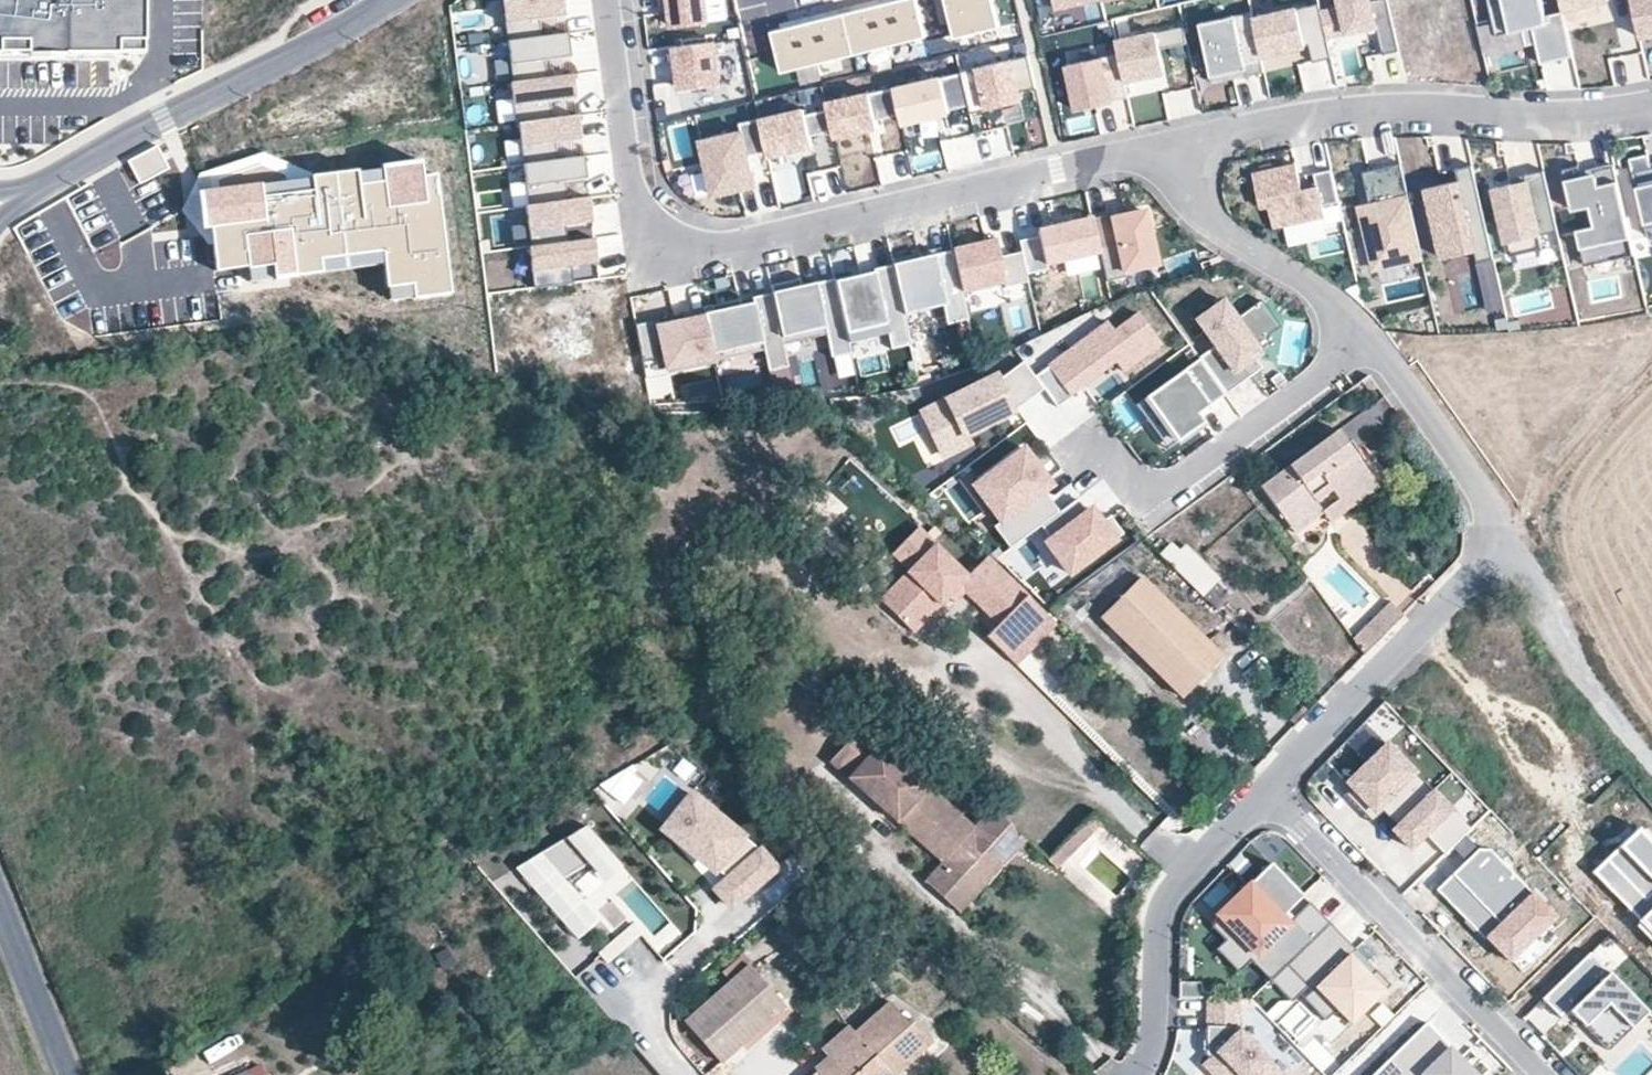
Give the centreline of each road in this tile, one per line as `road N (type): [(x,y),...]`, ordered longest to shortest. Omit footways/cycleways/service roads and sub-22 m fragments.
road 1 (residential): [(1182,148),(695,251),(666,238),(629,177),(611,0)]
road 2 (residential): [(1182,148),(1363,112),(1651,109)]
road 3 (residential): [(1547,1074),(1265,791)]
road 4 (residential): [(43,185),(389,0)]
road 5 (residential): [(1265,791),(1504,537)]
road 6 (residential): [(1374,340),(1168,487),(1133,486),(1096,449)]
road 7 (residential): [(1142,1074),(1154,1040),(1175,891),(1265,791)]
road 8 (residential): [(1182,148),(1211,224),(1340,304),(1374,340)]
road 9 (unclassified): [(1504,537),(1569,663),(1651,772)]
road 10 (residential): [(1374,340),(1406,374),(1504,537)]
road 11 (tertiary): [(0,912),(64,1074)]

